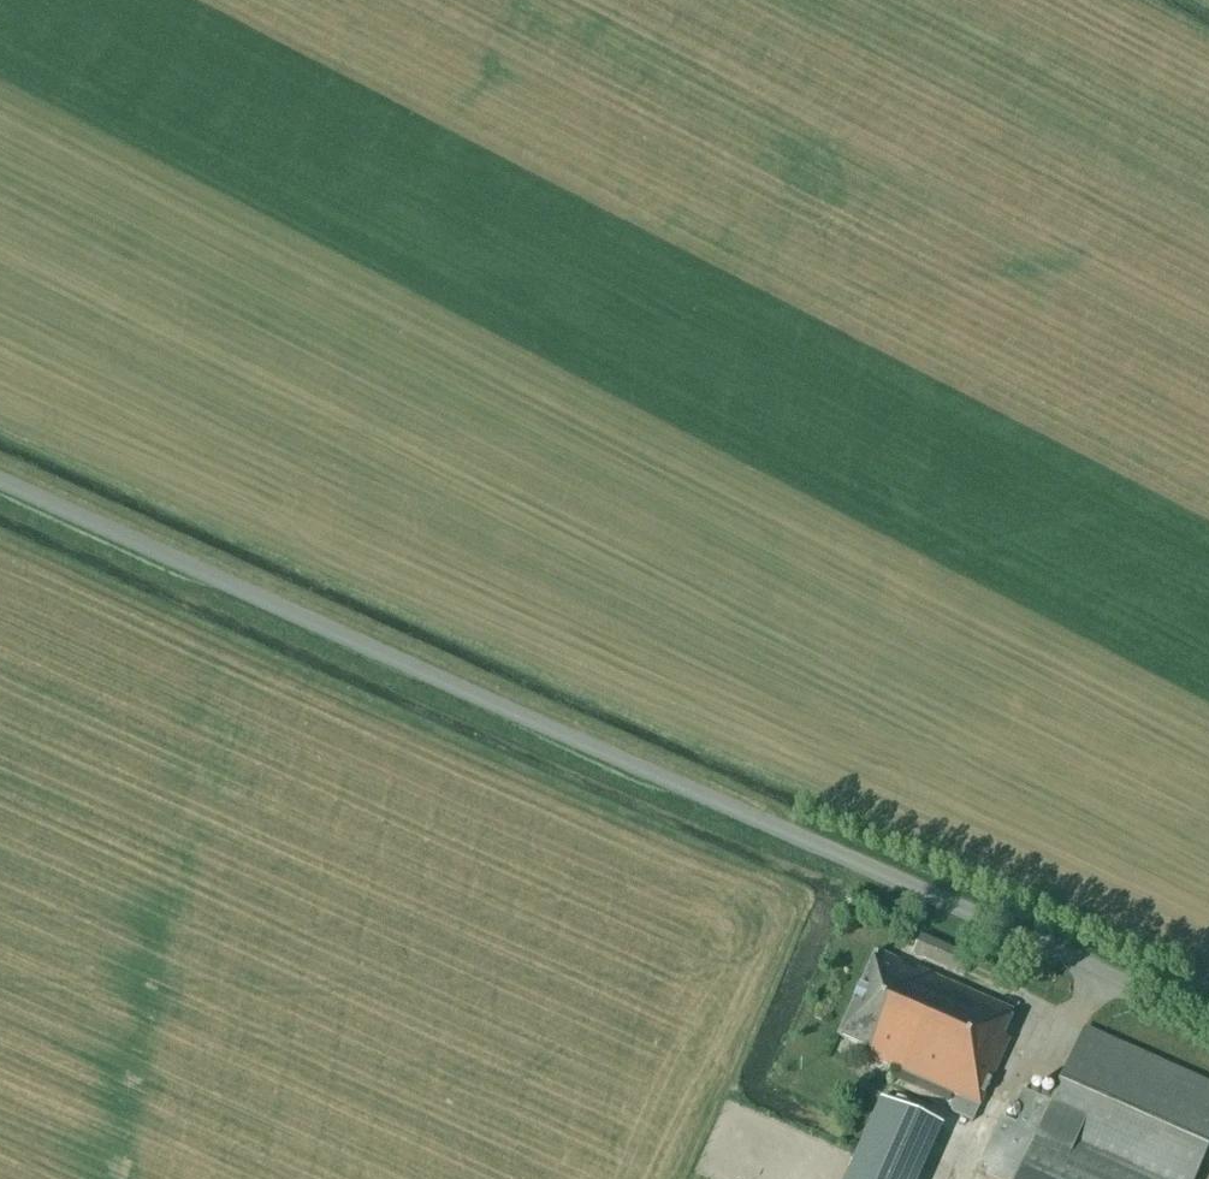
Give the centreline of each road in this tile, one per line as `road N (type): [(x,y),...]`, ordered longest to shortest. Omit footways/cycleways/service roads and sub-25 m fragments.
road 1 (unclassified): [(1208,1025),(0,481)]

